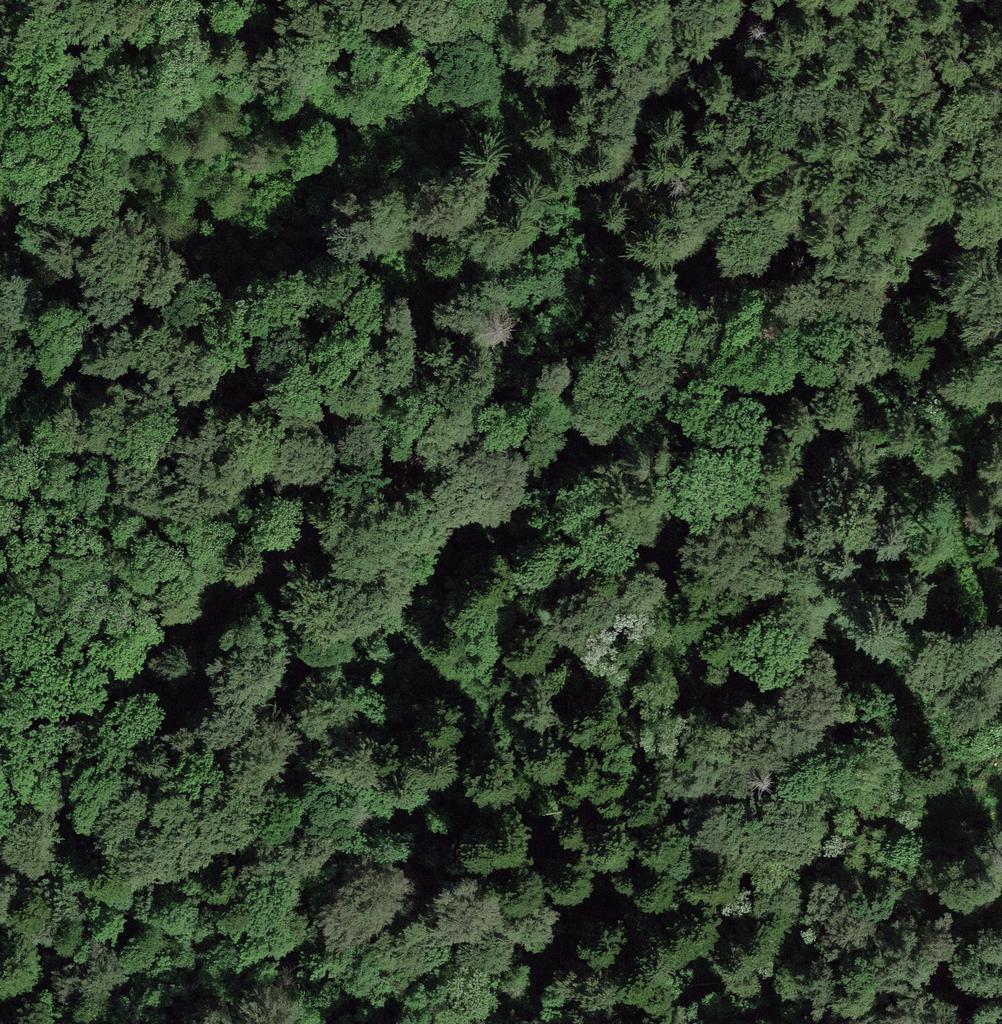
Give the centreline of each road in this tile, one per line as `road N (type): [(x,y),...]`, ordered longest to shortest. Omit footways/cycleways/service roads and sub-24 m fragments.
road 1 (track): [(1001,210),(727,355),(598,401),(400,450),(185,633)]
road 2 (track): [(767,1023),(788,967),(796,870),(826,827),(855,818),(940,824),(1001,817)]
road 3 (track): [(168,0),(0,213)]
road 4 (track): [(1001,626),(972,560),(957,479),(965,439),(1001,394)]
road 5 (track): [(0,749),(93,705),(185,633)]

